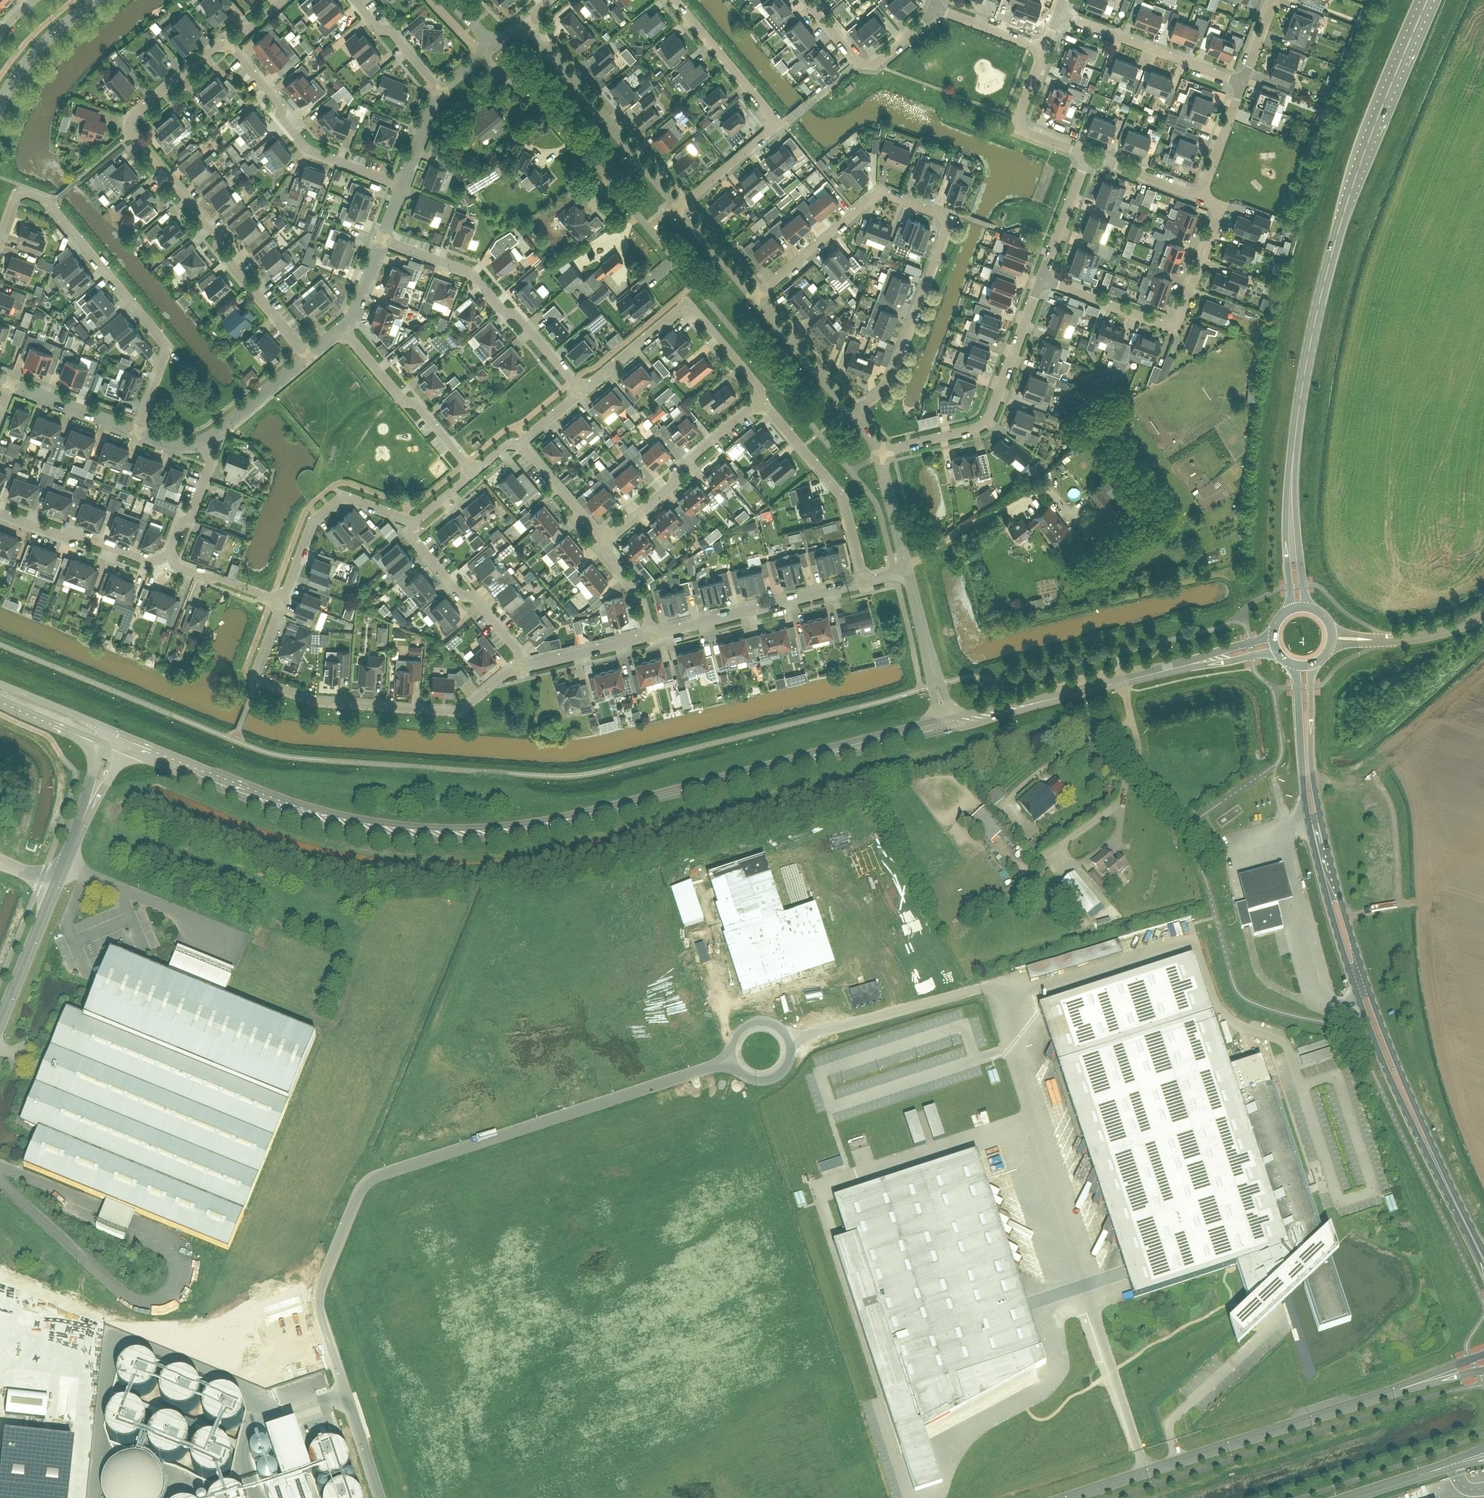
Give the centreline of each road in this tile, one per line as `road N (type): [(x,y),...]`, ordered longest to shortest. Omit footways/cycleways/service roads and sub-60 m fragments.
road 1 (secondary): [(117,736),(333,821),(435,836),(572,819),(948,726)]
road 2 (unclassified): [(381,1497),(318,1307),(367,1185),(733,1062)]
road 3 (primary): [(1295,665),(1303,791),(1338,938),(1388,1074),(1431,1154)]
road 4 (primary): [(1431,1154),(1340,898),(1312,779),(1311,665)]
road 5 (residential): [(853,413),(892,377),(946,232),(944,215),(874,196),(754,296)]
road 6 (primary): [(1296,432),(1345,204),(1428,0)]
road 7 (residential): [(308,355),(131,130),(138,112),(230,43)]
road 8 (residential): [(522,666),(453,713),(311,702),(256,676),(281,600)]
road 9 (residential): [(138,430),(167,343),(44,199),(15,196),(0,238)]
road 10 (residential): [(695,284),(543,99),(502,77),(483,53)]
road 11 (residential): [(679,207),(777,124),(674,0)]
road 12 (unclassified): [(1348,1407),(1073,1497)]
road 13 (residential): [(881,452),(987,419),(1041,279)]
road 14 (residential): [(580,390),(687,302),(762,398)]
road 15 (residential): [(580,390),(473,274),(381,238)]
road 16 (secondary): [(948,726),(1191,663)]
road 17 (unclassified): [(679,207),(523,21)]
road 18 (residential): [(402,183),(308,148),(230,43)]
road 19 (residential): [(651,636),(865,581)]
road 20 (residential): [(762,398),(844,495),(865,581)]
road 21 (residential): [(605,540),(762,398)]
road 22 (residential): [(281,600),(310,525),(344,494),(414,522)]
road 23 (residential): [(1242,83),(1058,12)]
road 24 (residential): [(473,471),(343,327)]
road 25 (residential): [(522,666),(517,650),(415,538),(414,522)]
road 26 (primary): [(1315,610),(1303,585),(1296,432)]
road 27 (primary): [(1296,432),(1288,612)]
road 28 (residential): [(934,8),(869,65),(857,62),(807,0)]
road 29 (residential): [(169,554),(152,561),(0,512)]
road 30 (unclassified): [(733,1062),(760,1083),(782,1076),(792,1054),(782,1032),(759,1024),(732,1049)]
road 31 (unclassified): [(948,726),(908,571)]
road 32 (residential): [(1088,156),(1018,124),(1043,48)]
road 33 (unclassified): [(853,413),(754,296)]
road 34 (unclassified): [(0,1025),(55,888)]
road 35 (residential): [(1173,325),(1218,217),(1199,197)]
road 36 (residential): [(1173,325),(1041,279)]
road 37 (unclassified): [(0,101),(28,61),(93,0)]
road 38 (unclassified): [(202,440),(308,355)]
road 39 (unclassified): [(11,383),(138,430)]
road 40 (track): [(1399,905),(1393,810),(1375,777)]
road 41 (residential): [(522,666),(651,636)]
road 42 (residential): [(1041,279),(1088,156)]
road 43 (residential): [(605,540),(521,442)]
road 44 (secondary): [(0,687),(117,736)]
road 45 (residential): [(169,554),(209,466),(202,440)]
road 46 (residential): [(281,600),(177,565),(169,554)]
road 47 (residential): [(439,90),(356,0)]
road 48 (unclassified): [(908,571),(881,452)]
road 49 (residential): [(1199,197),(1242,83)]

